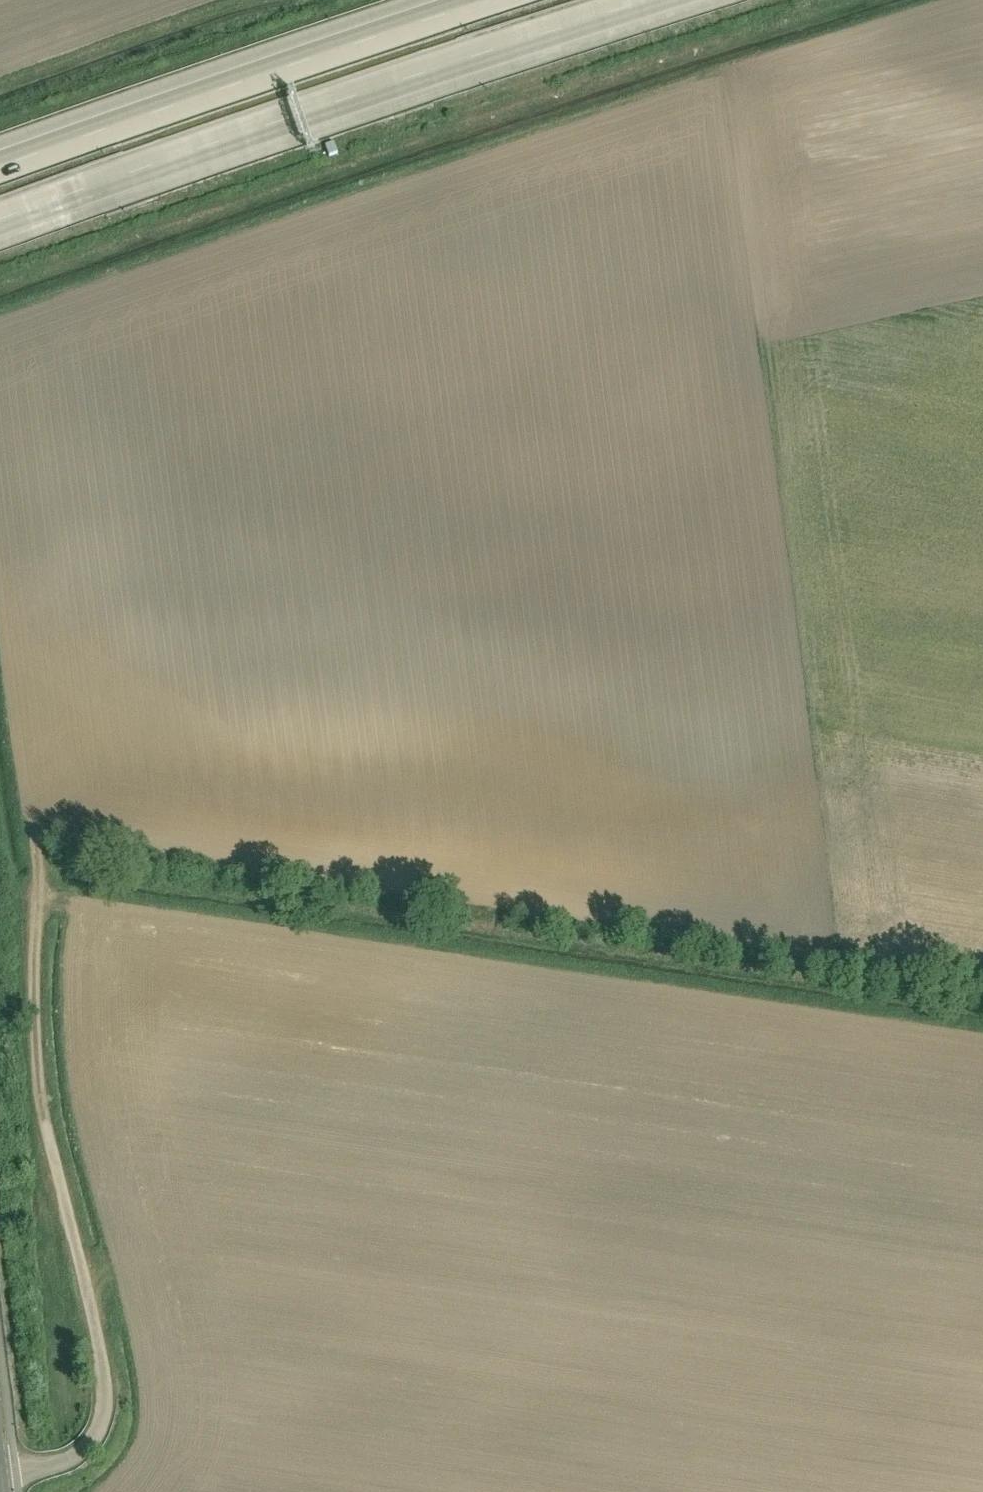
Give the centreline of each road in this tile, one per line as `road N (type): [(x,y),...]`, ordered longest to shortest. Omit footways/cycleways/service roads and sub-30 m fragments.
road 1 (motorway): [(0,227),(673,0)]
road 2 (track): [(0,1479),(66,1470),(99,1431),(108,1399),(35,1034),(40,890)]
road 3 (motorway): [(475,0),(0,161)]

